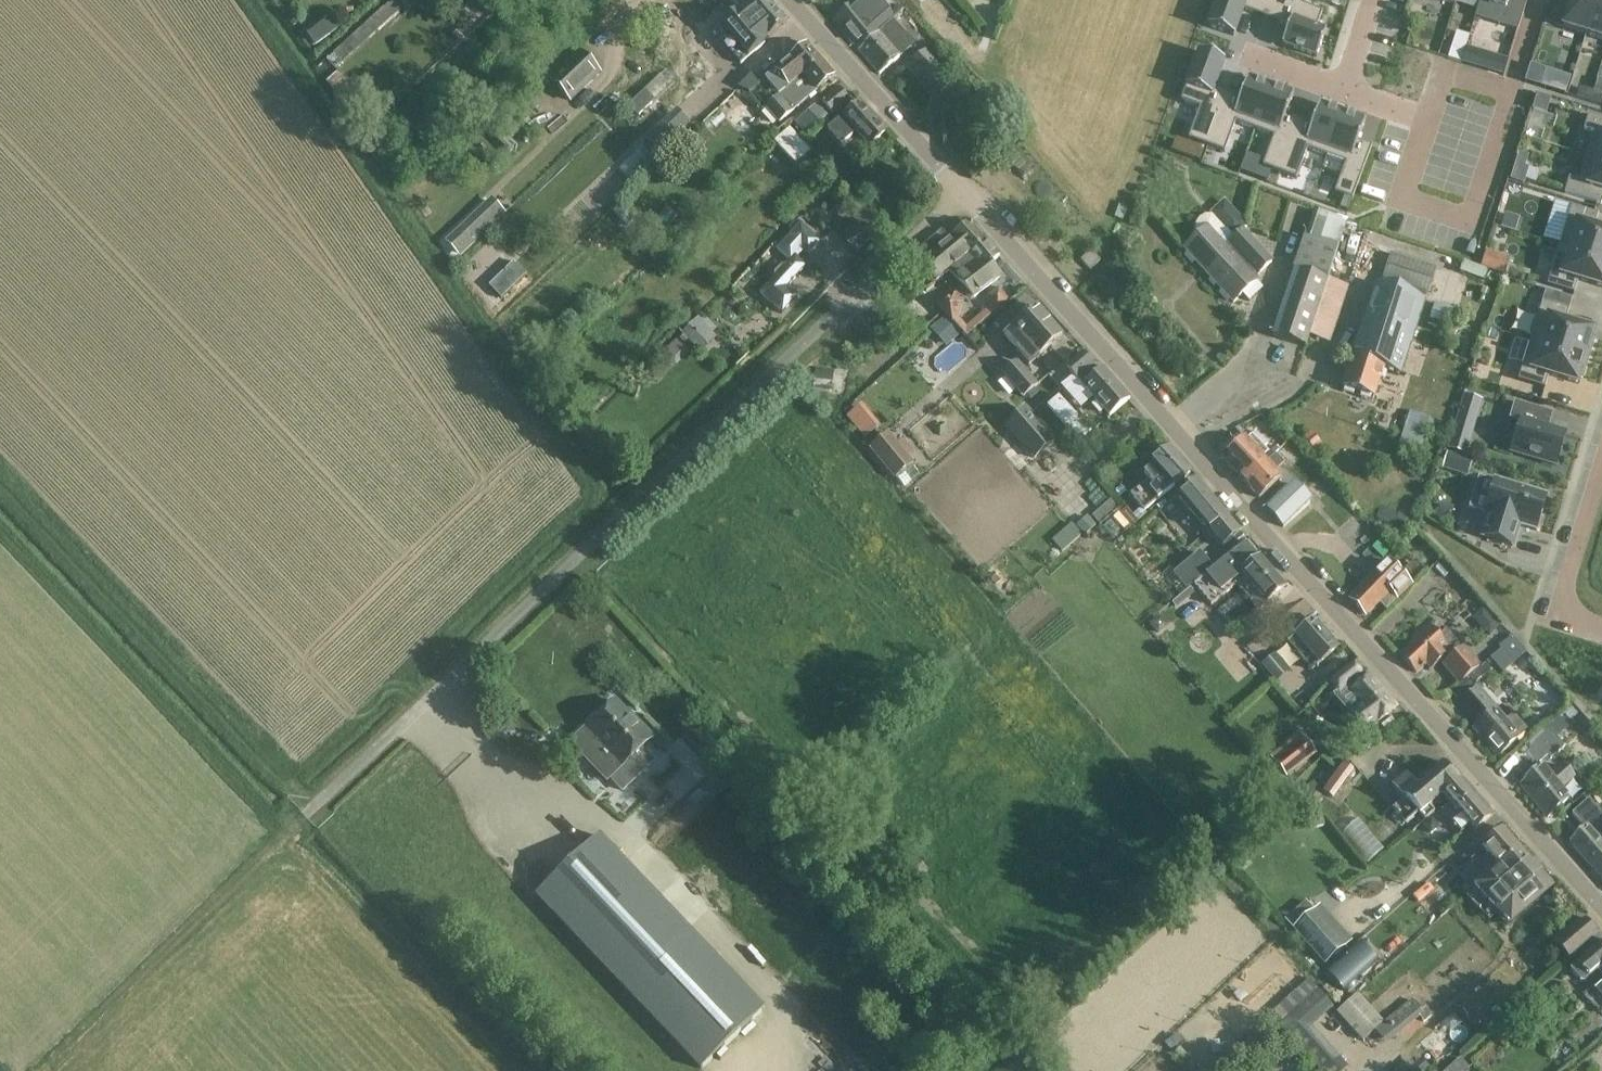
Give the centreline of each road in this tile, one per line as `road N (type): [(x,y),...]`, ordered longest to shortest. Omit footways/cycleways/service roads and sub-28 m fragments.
road 1 (tertiary): [(1601,904),(963,192)]
road 2 (unclassified): [(312,816),(963,192)]
road 3 (track): [(765,1070),(782,1002),(608,817),(510,789),(434,697)]
road 4 (tertiary): [(963,192),(788,0)]
road 5 (residential): [(1601,623),(1573,581),(1601,481)]
road 6 (residential): [(1205,43),(1343,90)]

